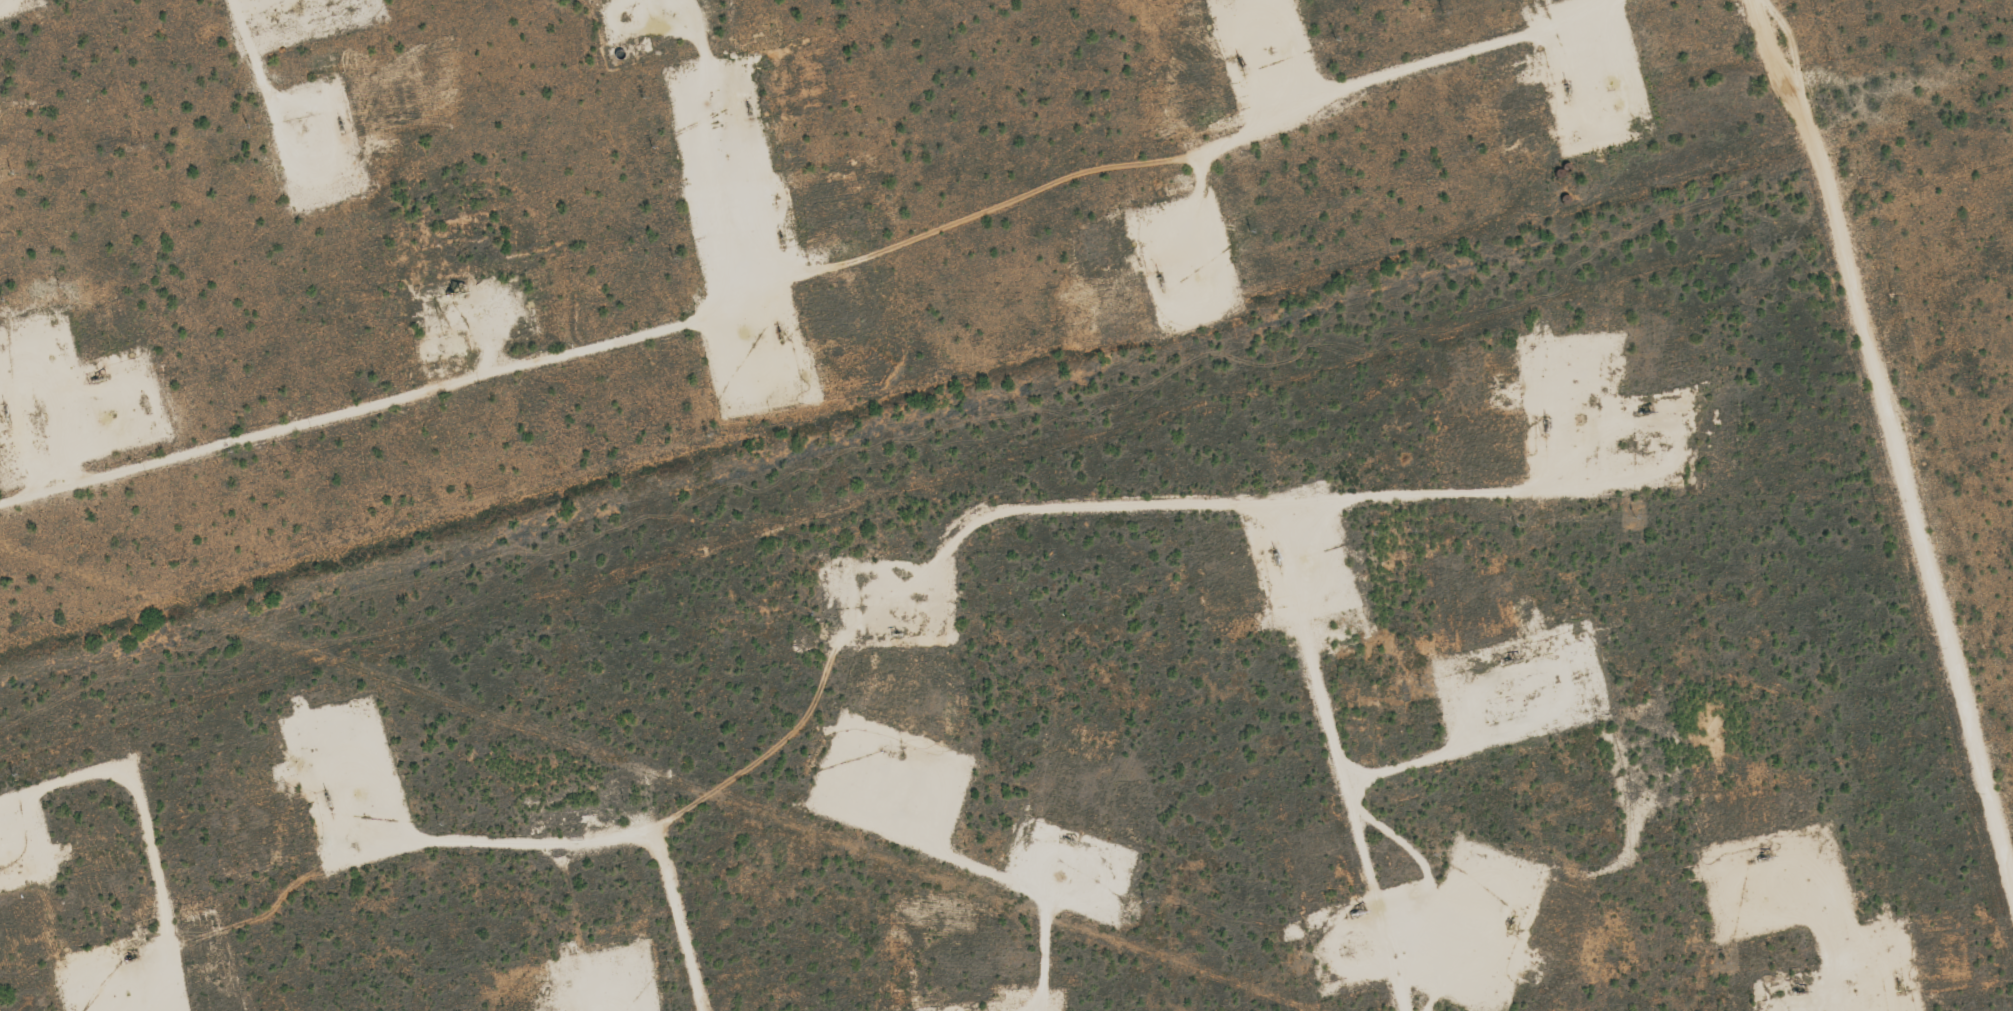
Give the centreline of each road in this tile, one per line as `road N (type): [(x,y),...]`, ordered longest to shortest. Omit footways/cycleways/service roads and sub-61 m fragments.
road 1 (track): [(2012,873),(1832,189),(1761,0)]

